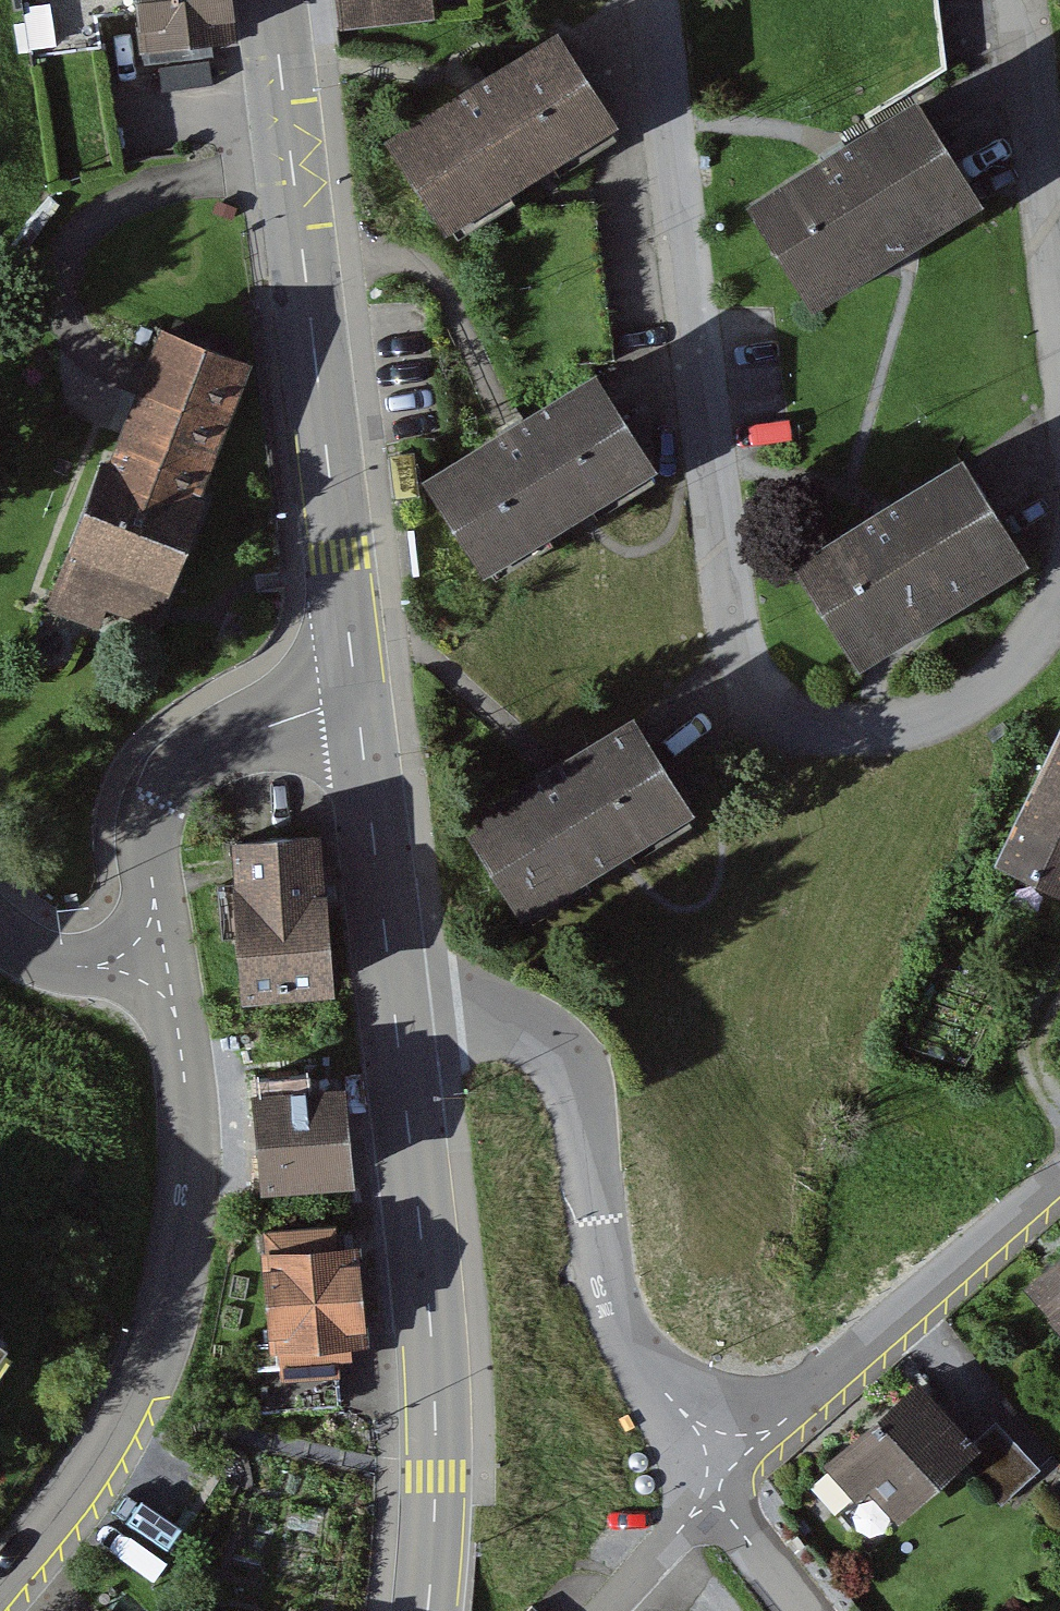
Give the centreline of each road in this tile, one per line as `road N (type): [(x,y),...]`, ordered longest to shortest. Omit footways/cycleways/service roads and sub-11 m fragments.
road 1 (tertiary): [(271,0),(357,703)]
road 2 (residential): [(144,962),(174,1015),(194,1126),(179,1283),(148,1370),(115,1428),(0,1580)]
road 3 (residential): [(717,1469),(652,1379),(622,1316),(602,1243),(575,1074),(552,1040),(526,1020),(470,1010),(398,1016)]
road 4 (tertiary): [(398,1016),(432,1306),(438,1476),(429,1610)]
road 5 (residential): [(1059,1180),(779,1425),(717,1469)]
road 6 (residential): [(357,703),(205,746),(180,766),(161,795),(153,830),(144,962)]
road 7 (tertiary): [(357,703),(398,1016)]
road 8 (residential): [(804,1610),(747,1539),(717,1469)]
road 9 (residential): [(144,962),(49,962),(0,931)]

